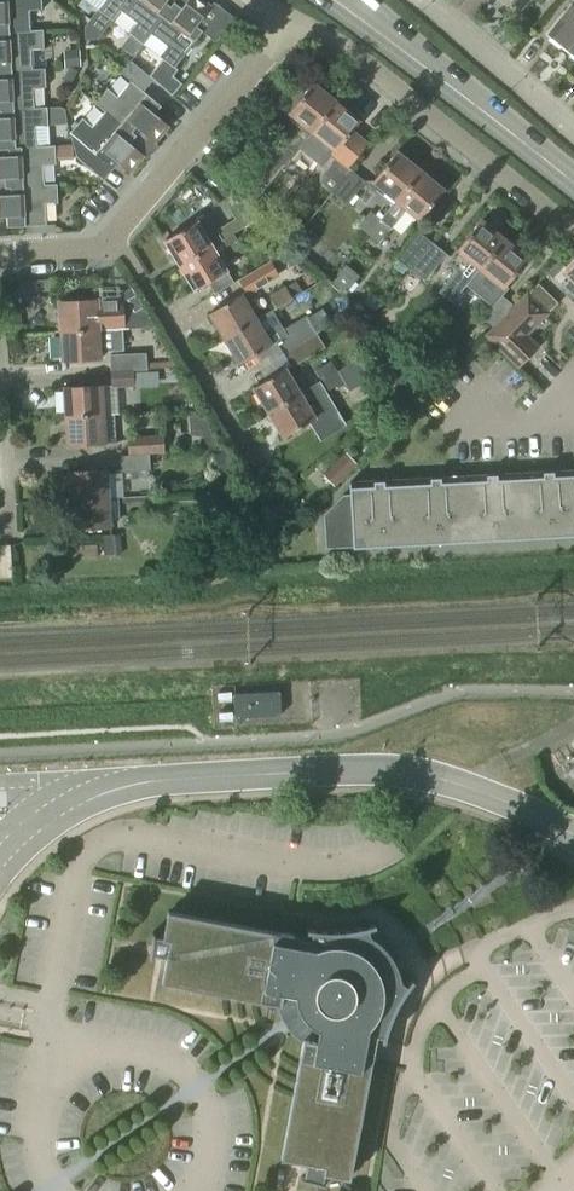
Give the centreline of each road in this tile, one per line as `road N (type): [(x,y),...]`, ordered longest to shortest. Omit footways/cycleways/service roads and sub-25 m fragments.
road 1 (residential): [(0,262),(85,255),(111,240),(289,23)]
road 2 (residential): [(568,229),(350,53),(289,23)]
road 3 (tertiary): [(573,182),(348,0)]
road 4 (residential): [(573,135),(420,0)]

